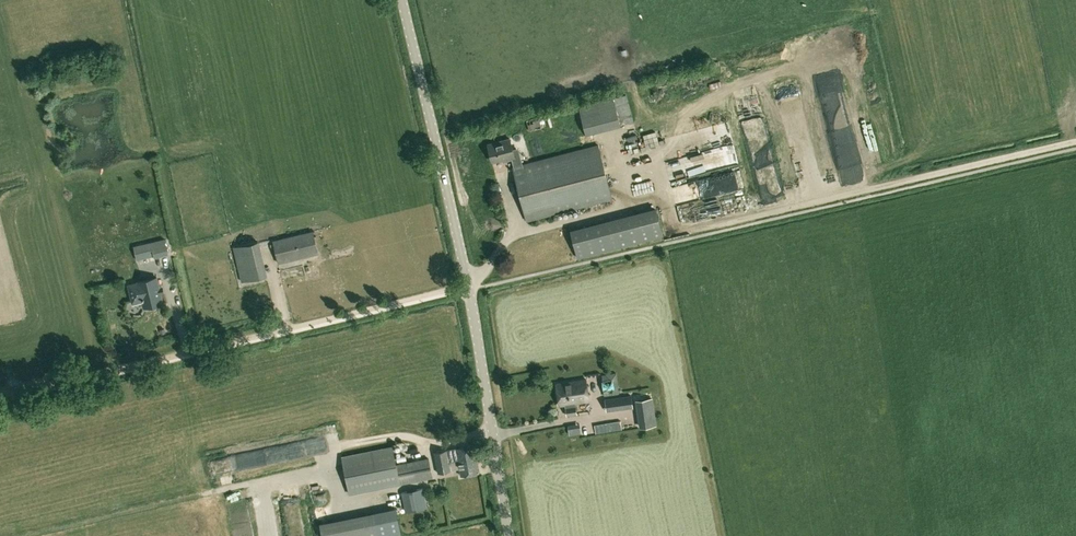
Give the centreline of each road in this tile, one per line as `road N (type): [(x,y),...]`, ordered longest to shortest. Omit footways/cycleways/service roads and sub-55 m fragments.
road 1 (unclassified): [(509,535),(468,284),(402,0)]
road 2 (track): [(655,160),(671,236),(1075,141)]
road 3 (track): [(0,394),(468,284)]
road 4 (track): [(661,191),(517,229),(468,284)]

